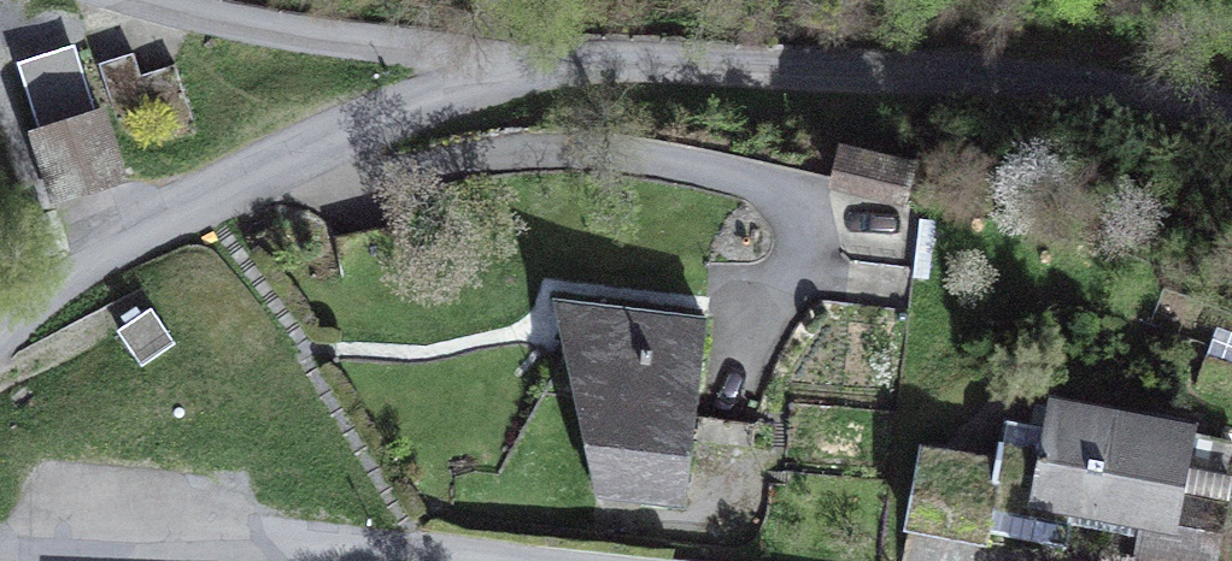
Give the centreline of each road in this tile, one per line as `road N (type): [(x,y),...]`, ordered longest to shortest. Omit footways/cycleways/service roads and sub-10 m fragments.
road 1 (unclassified): [(560,55),(1110,86),(1231,108)]
road 2 (unclassified): [(0,330),(55,275),(202,203),(457,89),(560,55)]
road 3 (residential): [(0,559),(425,554),(510,560)]
road 4 (residential): [(560,55),(243,25),(151,0)]

